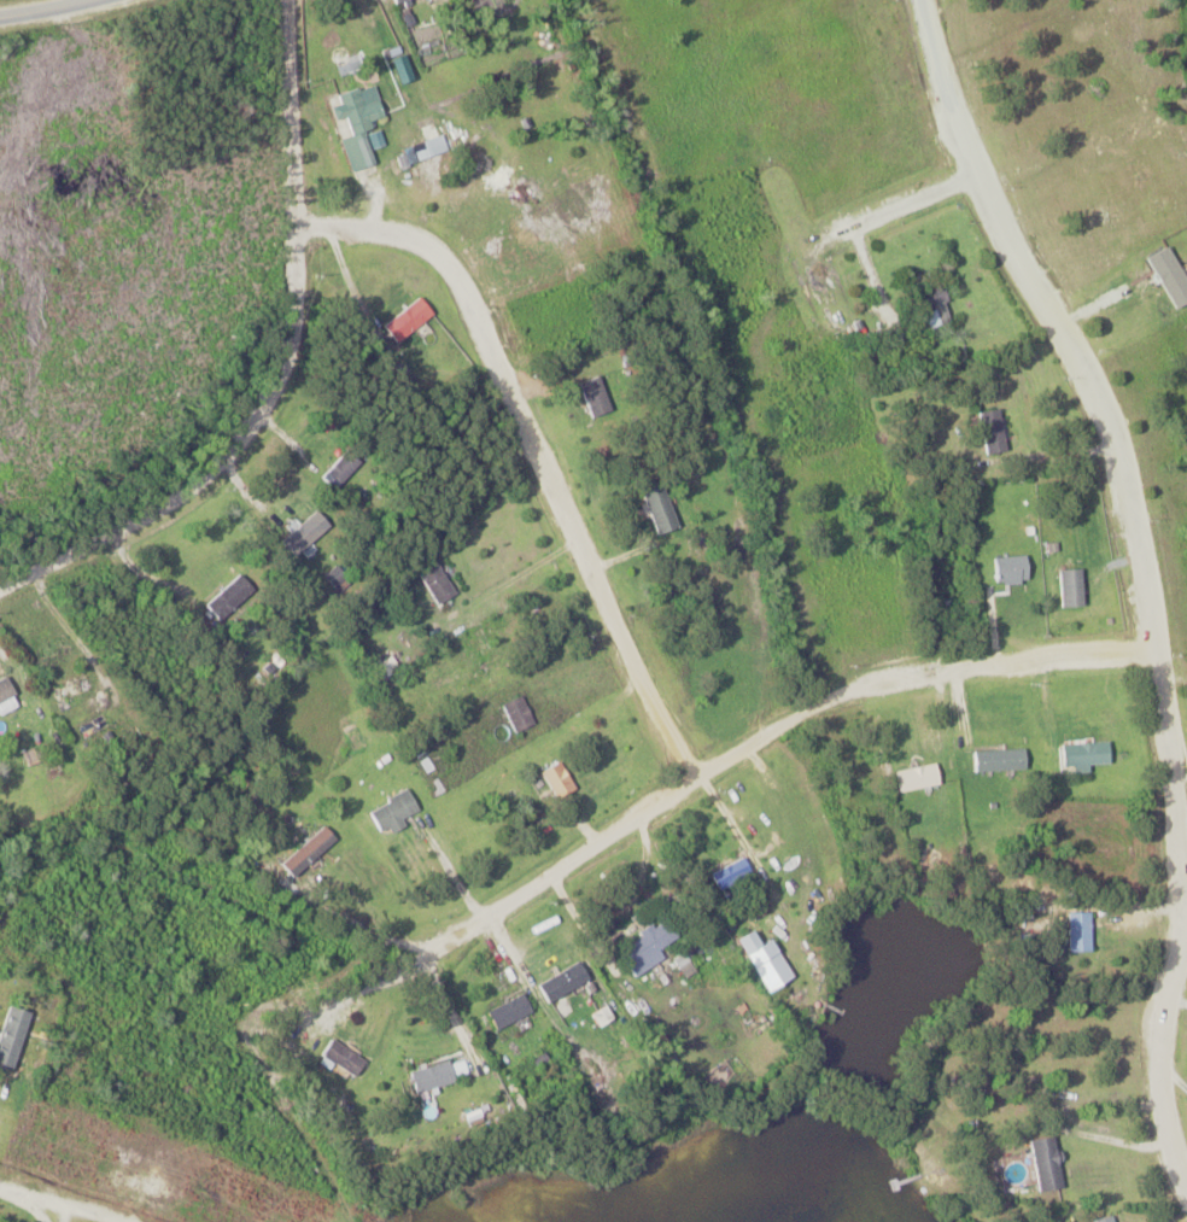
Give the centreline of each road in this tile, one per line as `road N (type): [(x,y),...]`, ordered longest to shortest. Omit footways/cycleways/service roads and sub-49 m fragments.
road 1 (residential): [(1186,1179),(1170,1142),(1162,1070),(1179,963),(1179,888),(1148,628),(1117,462),(1049,296),(976,160),(915,0)]
road 2 (residential): [(1151,654),(937,666),(847,683),(694,770),(429,948)]
road 3 (residential): [(0,589),(174,513),(255,438),(291,350),(296,287),(280,0)]
road 4 (residential): [(293,226),(396,227),(473,283),(643,707),(694,770)]
road 5 (residential): [(987,180),(966,180),(808,250)]
road 6 (residential): [(0,1179),(118,1221)]

